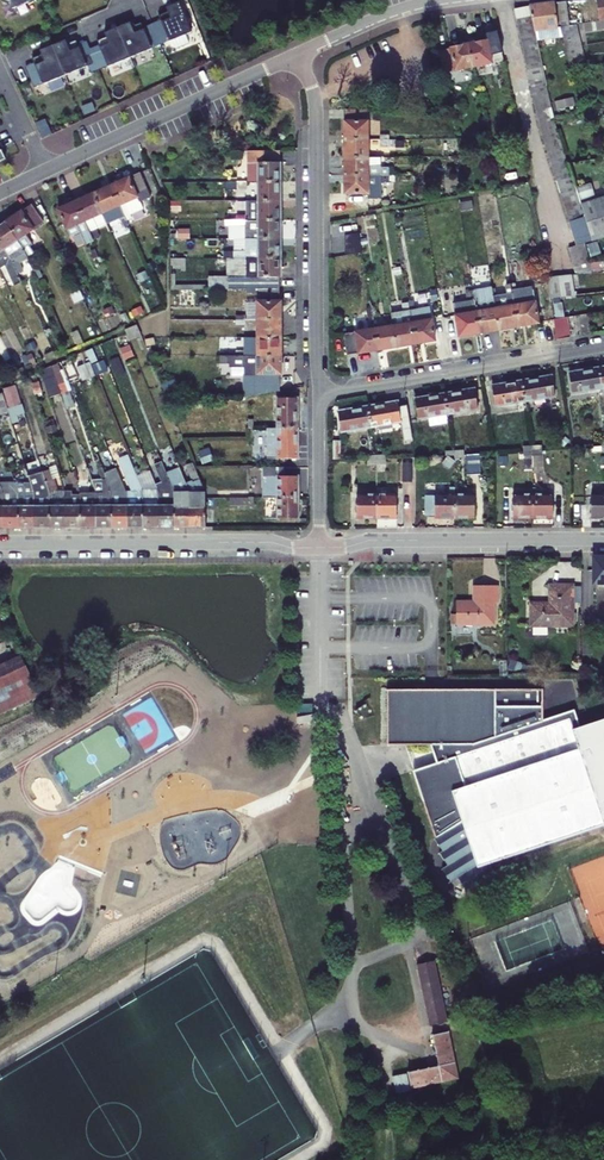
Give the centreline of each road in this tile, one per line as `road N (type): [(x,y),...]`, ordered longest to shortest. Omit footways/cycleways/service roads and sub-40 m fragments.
road 1 (residential): [(318,396),(316,112),(297,55)]
road 2 (residential): [(0,543),(319,548)]
road 3 (residential): [(603,348),(318,396)]
road 4 (residential): [(319,548),(603,539)]
road 5 (residential): [(297,55),(46,171)]
road 6 (residential): [(439,0),(297,55)]
road 7 (residential): [(319,548),(318,396)]

